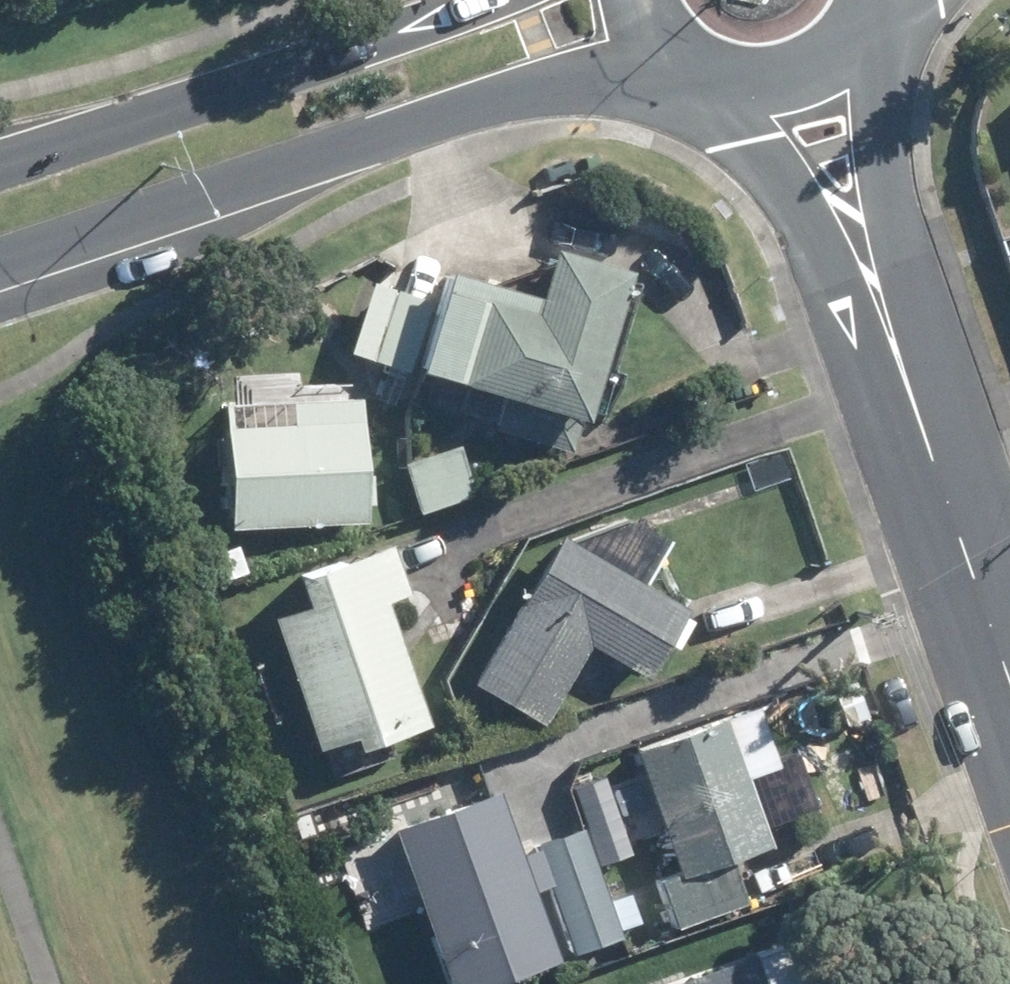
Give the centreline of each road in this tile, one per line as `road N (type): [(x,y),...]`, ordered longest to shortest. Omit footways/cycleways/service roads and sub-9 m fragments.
road 1 (secondary): [(656,41),(0,260)]
road 2 (secondary): [(0,162),(285,71),(467,0)]
road 3 (secondary): [(869,7),(879,161),(930,454)]
road 4 (secondary): [(930,454),(812,214),(711,79)]
road 5 (secondary): [(930,454),(1009,683)]
road 6 (secondary): [(869,7),(848,42),(816,68),(778,83),(711,79)]

